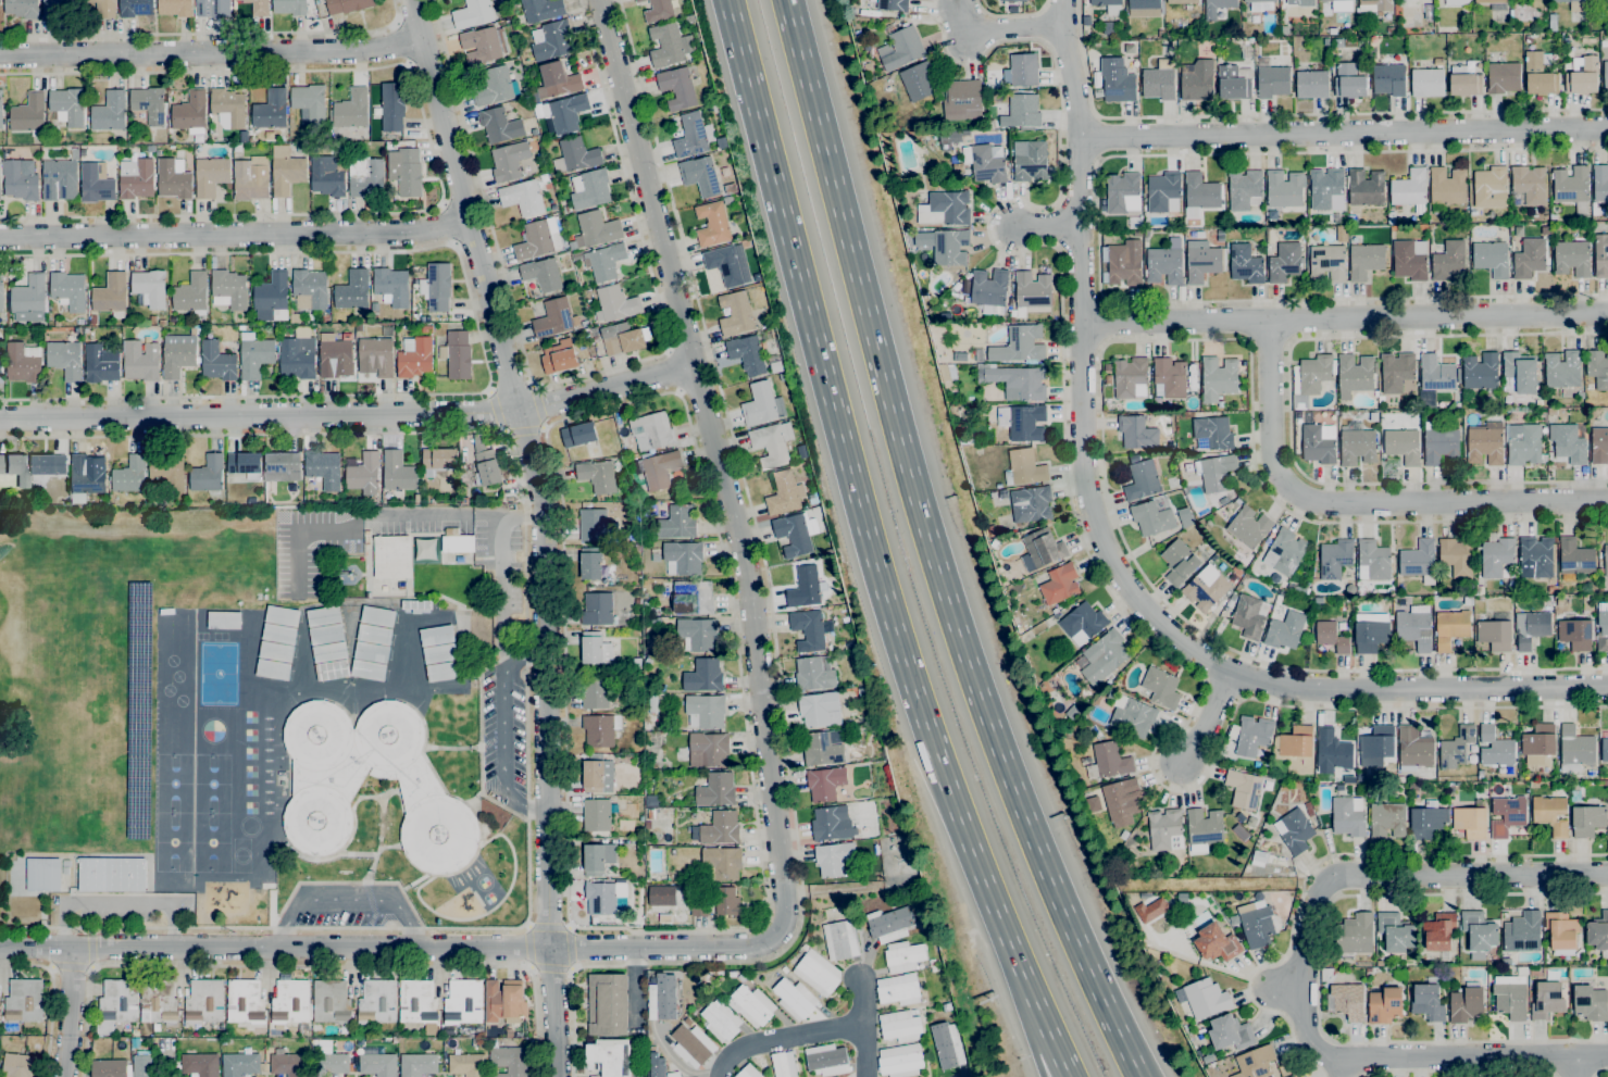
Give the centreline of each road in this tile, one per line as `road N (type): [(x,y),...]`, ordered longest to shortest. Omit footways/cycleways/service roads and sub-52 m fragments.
road 1 (motorway): [(1141,1076),(1030,829),(982,692),(890,404),(786,0)]
road 2 (residential): [(1062,0),(1079,139),(1083,462),(1092,511),(1139,602),(1231,674),(1277,687),(1607,687)]
road 3 (residential): [(412,0),(541,493),(556,1076)]
road 4 (motorway): [(727,0),(908,681),(1036,1010)]
road 5 (residential): [(599,0),(745,562),(785,911),(774,936)]
road 6 (residential): [(774,936),(749,945),(0,947)]
road 7 (residential): [(0,419),(498,413),(694,365)]
road 8 (residential): [(1079,139),(1607,126)]
road 9 (residential): [(1081,326),(1607,315)]
road 10 (residential): [(1269,322),(1271,451),(1279,476),(1298,494),(1323,504),(1607,501)]
road 11 (residential): [(0,237),(421,230),(469,218)]
road 12 (residential): [(0,56),(423,42)]
road 13 (residential): [(1333,878),(1607,875)]
road 14 (residential): [(1342,1059),(1607,1056)]
road 15 (residential): [(1333,878),(1321,889),(1305,951),(1302,1022),(1324,1055),(1342,1059)]
road 16 (residential): [(863,1024),(760,1042),(731,1055),(719,1076)]
road 17 (residential): [(67,947),(63,1076)]
road 18 (residential): [(957,5),(968,32),(1060,25)]

